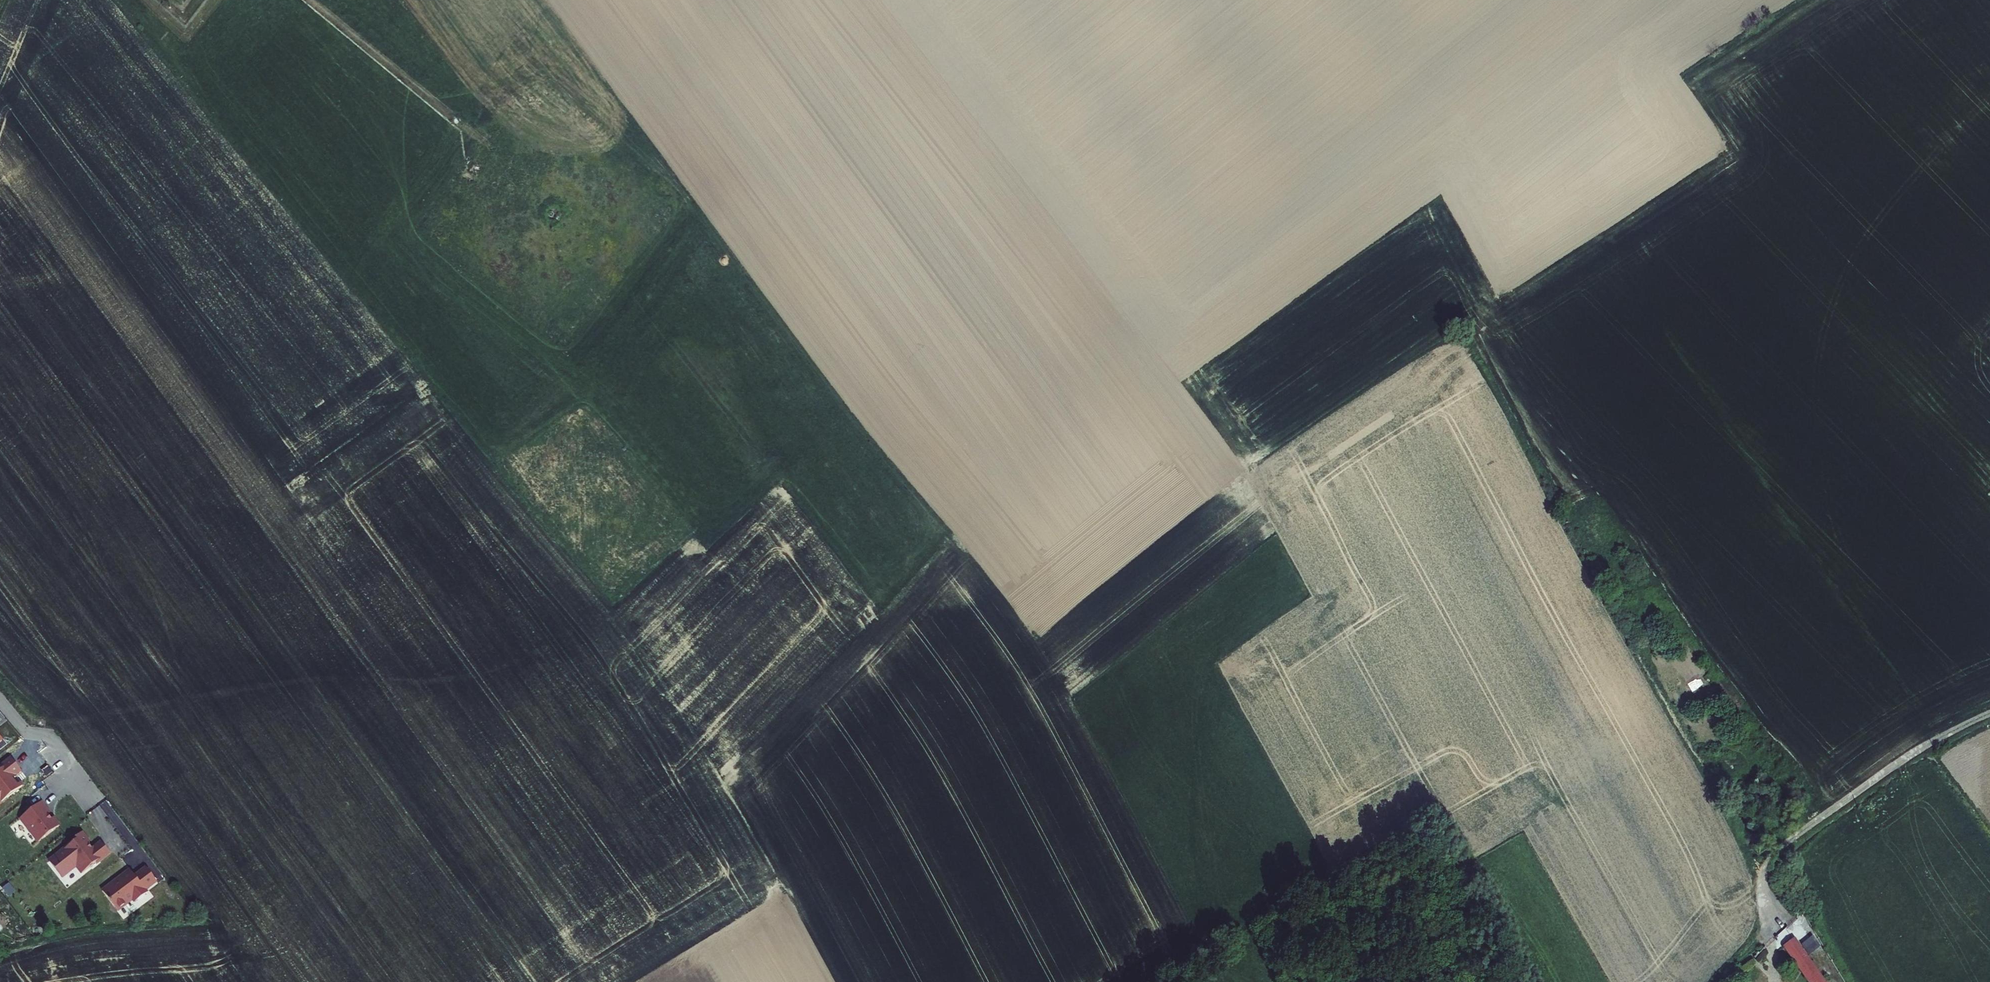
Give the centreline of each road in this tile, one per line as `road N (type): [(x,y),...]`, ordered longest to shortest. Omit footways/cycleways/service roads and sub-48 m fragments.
road 1 (residential): [(0,701),(28,732),(49,738),(97,799)]

